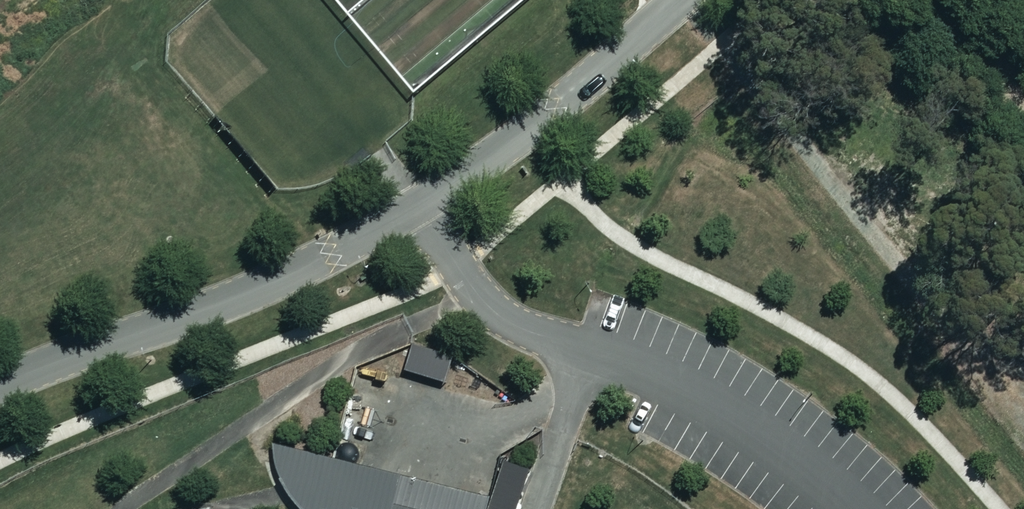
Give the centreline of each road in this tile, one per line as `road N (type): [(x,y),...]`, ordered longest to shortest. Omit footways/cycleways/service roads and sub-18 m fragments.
road 1 (residential): [(857,508),(734,415),(670,382),(509,324),(478,294),(419,205)]
road 2 (residential): [(0,387),(263,287),(419,205)]
road 3 (residential): [(419,205),(476,169),(681,0)]

